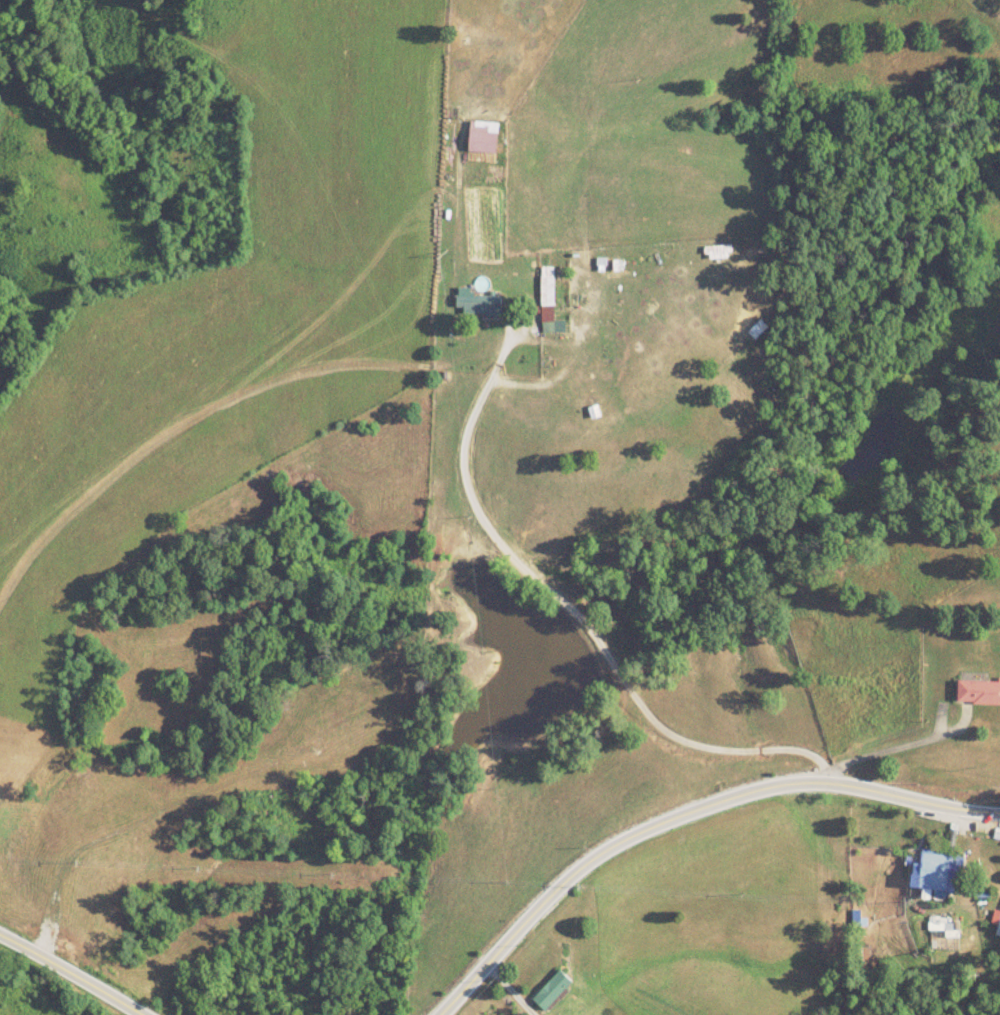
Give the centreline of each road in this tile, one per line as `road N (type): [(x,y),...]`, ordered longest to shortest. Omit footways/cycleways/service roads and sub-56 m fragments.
road 1 (secondary): [(444,1014),(594,856),(712,804),(829,780),(999,816)]
road 2 (secondary): [(0,933),(143,1014)]

